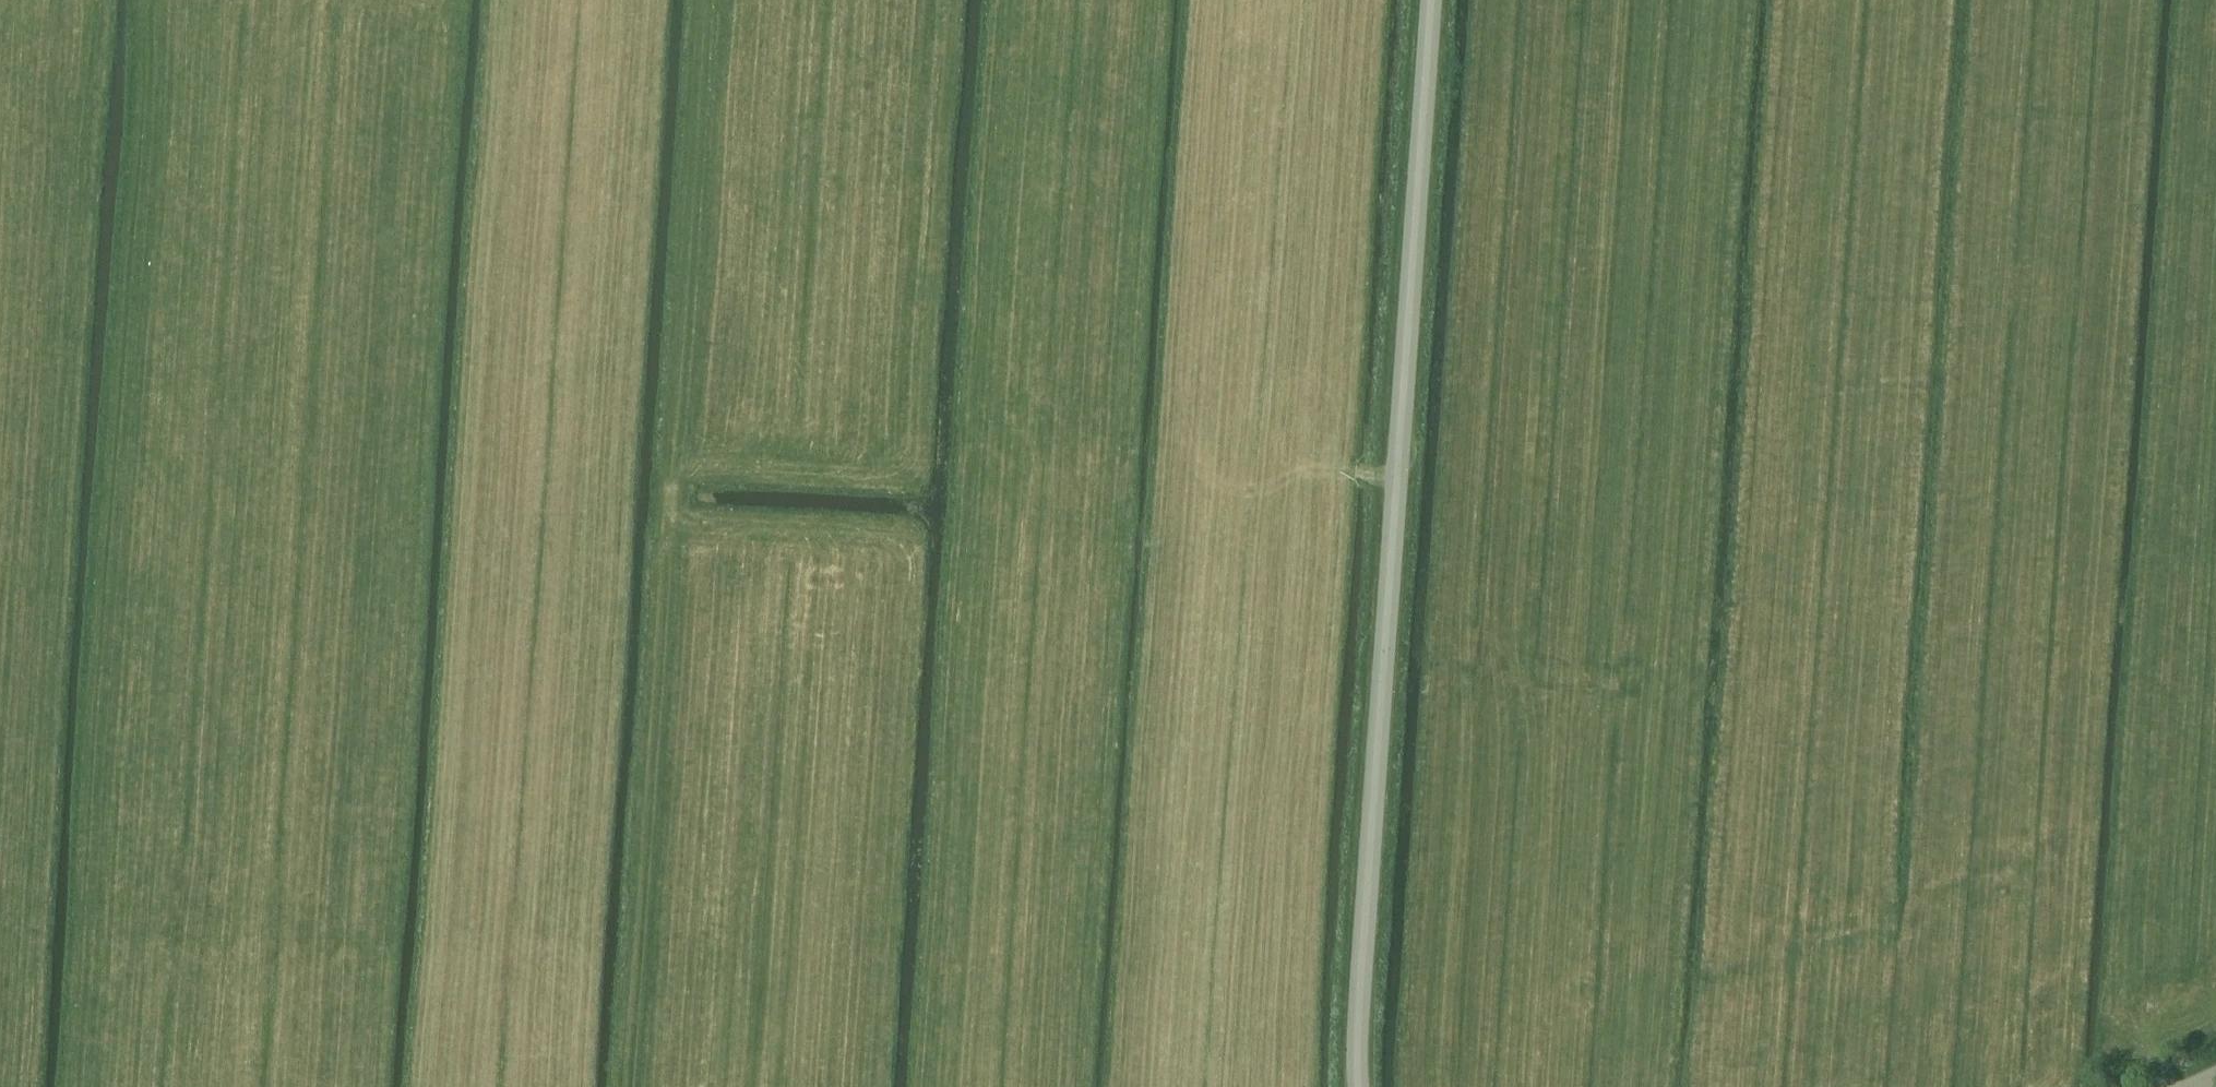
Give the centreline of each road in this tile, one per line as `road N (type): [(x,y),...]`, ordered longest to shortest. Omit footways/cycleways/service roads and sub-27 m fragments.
road 1 (track): [(703,0),(628,1086)]
road 2 (unclassified): [(1357,1086),(1430,0)]

